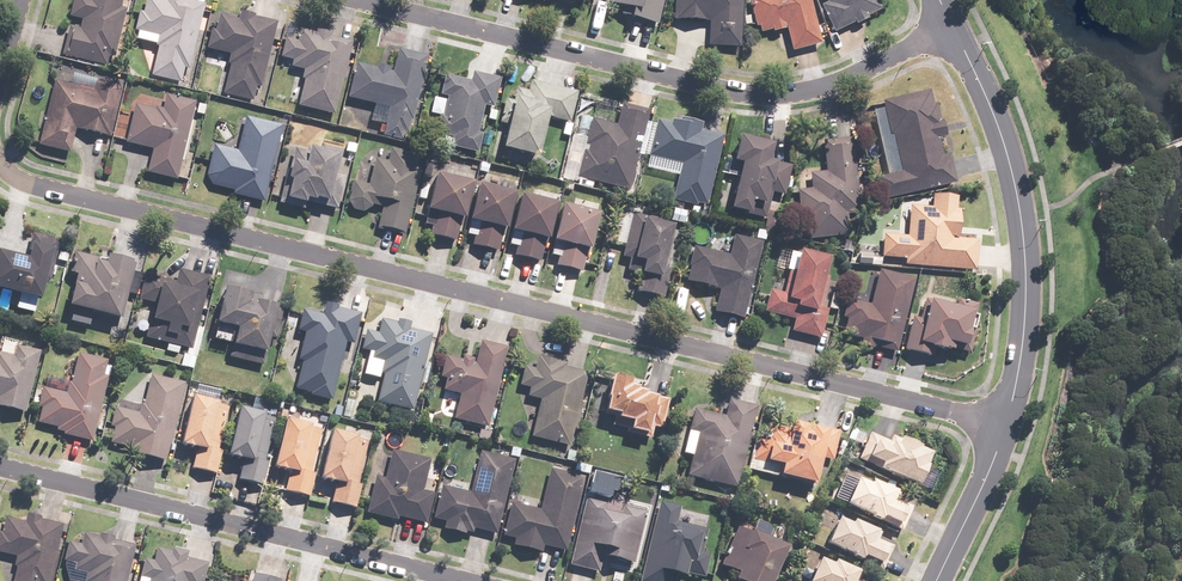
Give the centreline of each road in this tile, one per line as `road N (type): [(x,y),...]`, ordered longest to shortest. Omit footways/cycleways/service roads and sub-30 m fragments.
road 1 (residential): [(0,167),(16,182),(1005,424)]
road 2 (residential): [(948,25),(820,86),(754,94),(347,0)]
road 3 (residential): [(460,580),(0,468)]
road 4 (residential): [(948,25),(1007,151),(1025,250),(1017,376),(1005,424)]
road 5 (residential): [(1005,424),(935,580)]

